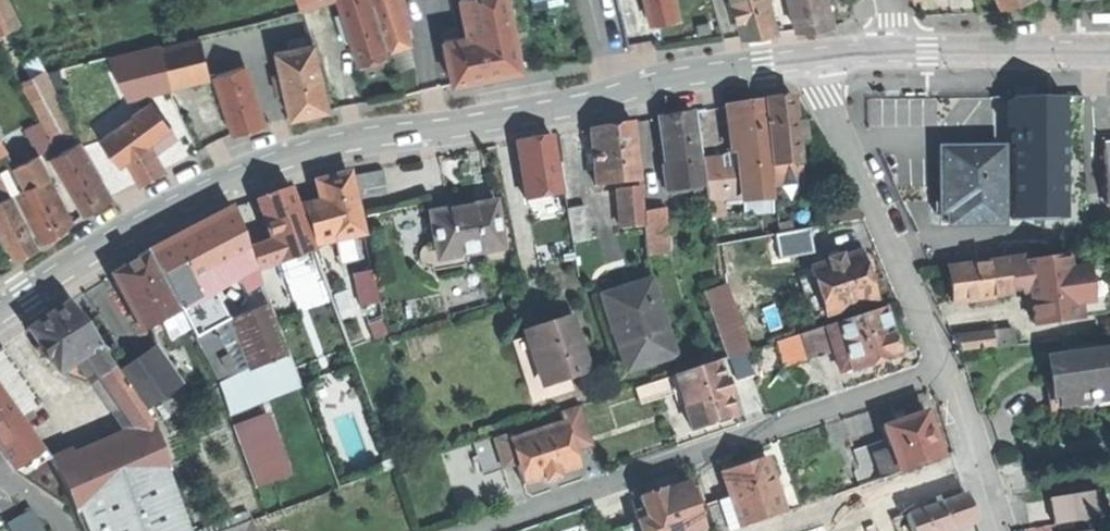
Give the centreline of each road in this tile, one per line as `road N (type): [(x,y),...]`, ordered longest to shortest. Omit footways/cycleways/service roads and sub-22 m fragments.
road 1 (tertiary): [(814,59),(292,157),(134,229),(0,314)]
road 2 (residential): [(947,368),(473,530)]
road 3 (residential): [(814,59),(947,368)]
road 4 (tertiary): [(1109,51),(901,52)]
road 5 (residential): [(947,368),(999,530)]

